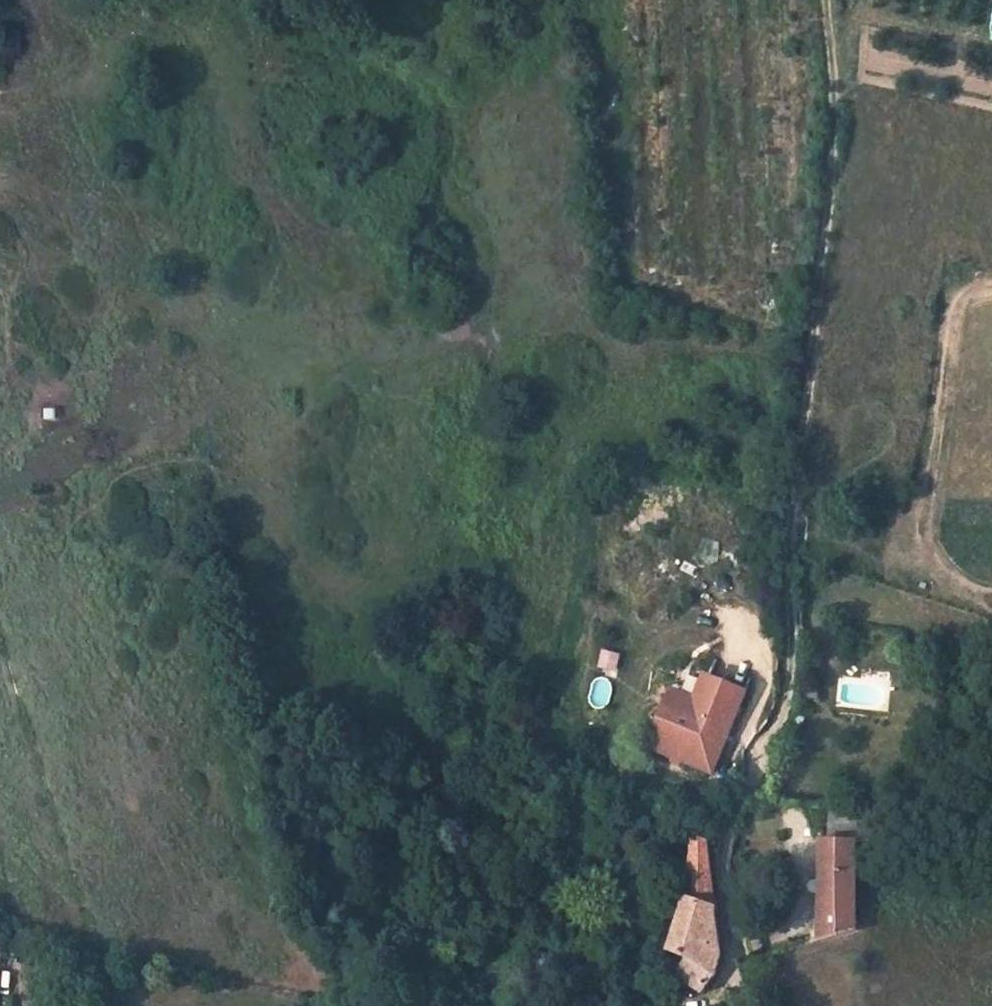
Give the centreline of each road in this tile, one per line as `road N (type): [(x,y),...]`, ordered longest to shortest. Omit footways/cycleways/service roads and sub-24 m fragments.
road 1 (track): [(770,738),(794,651),(790,508),(835,135),(827,0)]
road 2 (unclassified): [(741,1005),(720,843),(770,738)]

